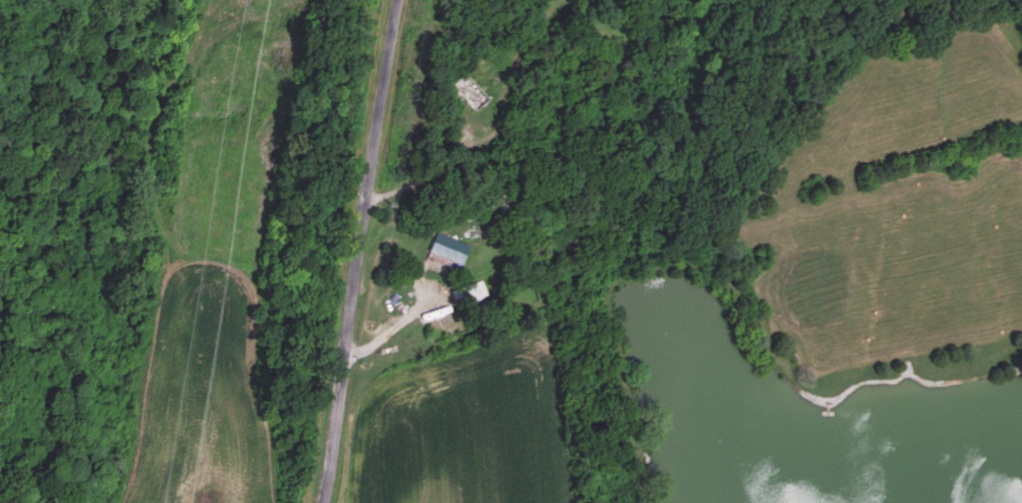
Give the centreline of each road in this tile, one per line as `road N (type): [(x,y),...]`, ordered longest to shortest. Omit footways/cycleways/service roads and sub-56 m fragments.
road 1 (residential): [(324,502),(395,0)]

